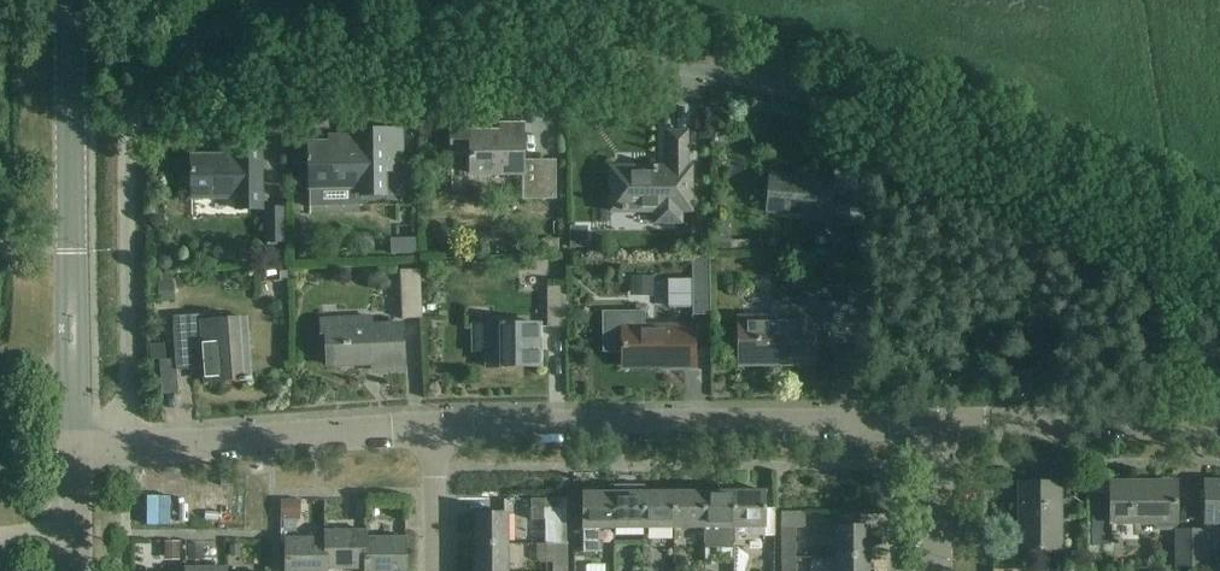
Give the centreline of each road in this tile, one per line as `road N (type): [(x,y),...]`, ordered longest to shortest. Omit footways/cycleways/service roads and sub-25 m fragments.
road 1 (residential): [(126,452),(126,132),(144,105),(176,91),(418,58),(598,59),(687,70),(824,99),(922,133),(1219,262)]
road 2 (unclassified): [(433,426),(939,427)]
road 3 (tertiary): [(73,452),(70,0)]
road 4 (unclassified): [(126,452),(433,426)]
road 5 (unclassified): [(939,427),(1219,424)]
road 6 (residential): [(430,570),(433,426)]
road 7 (residential): [(939,570),(939,427)]

